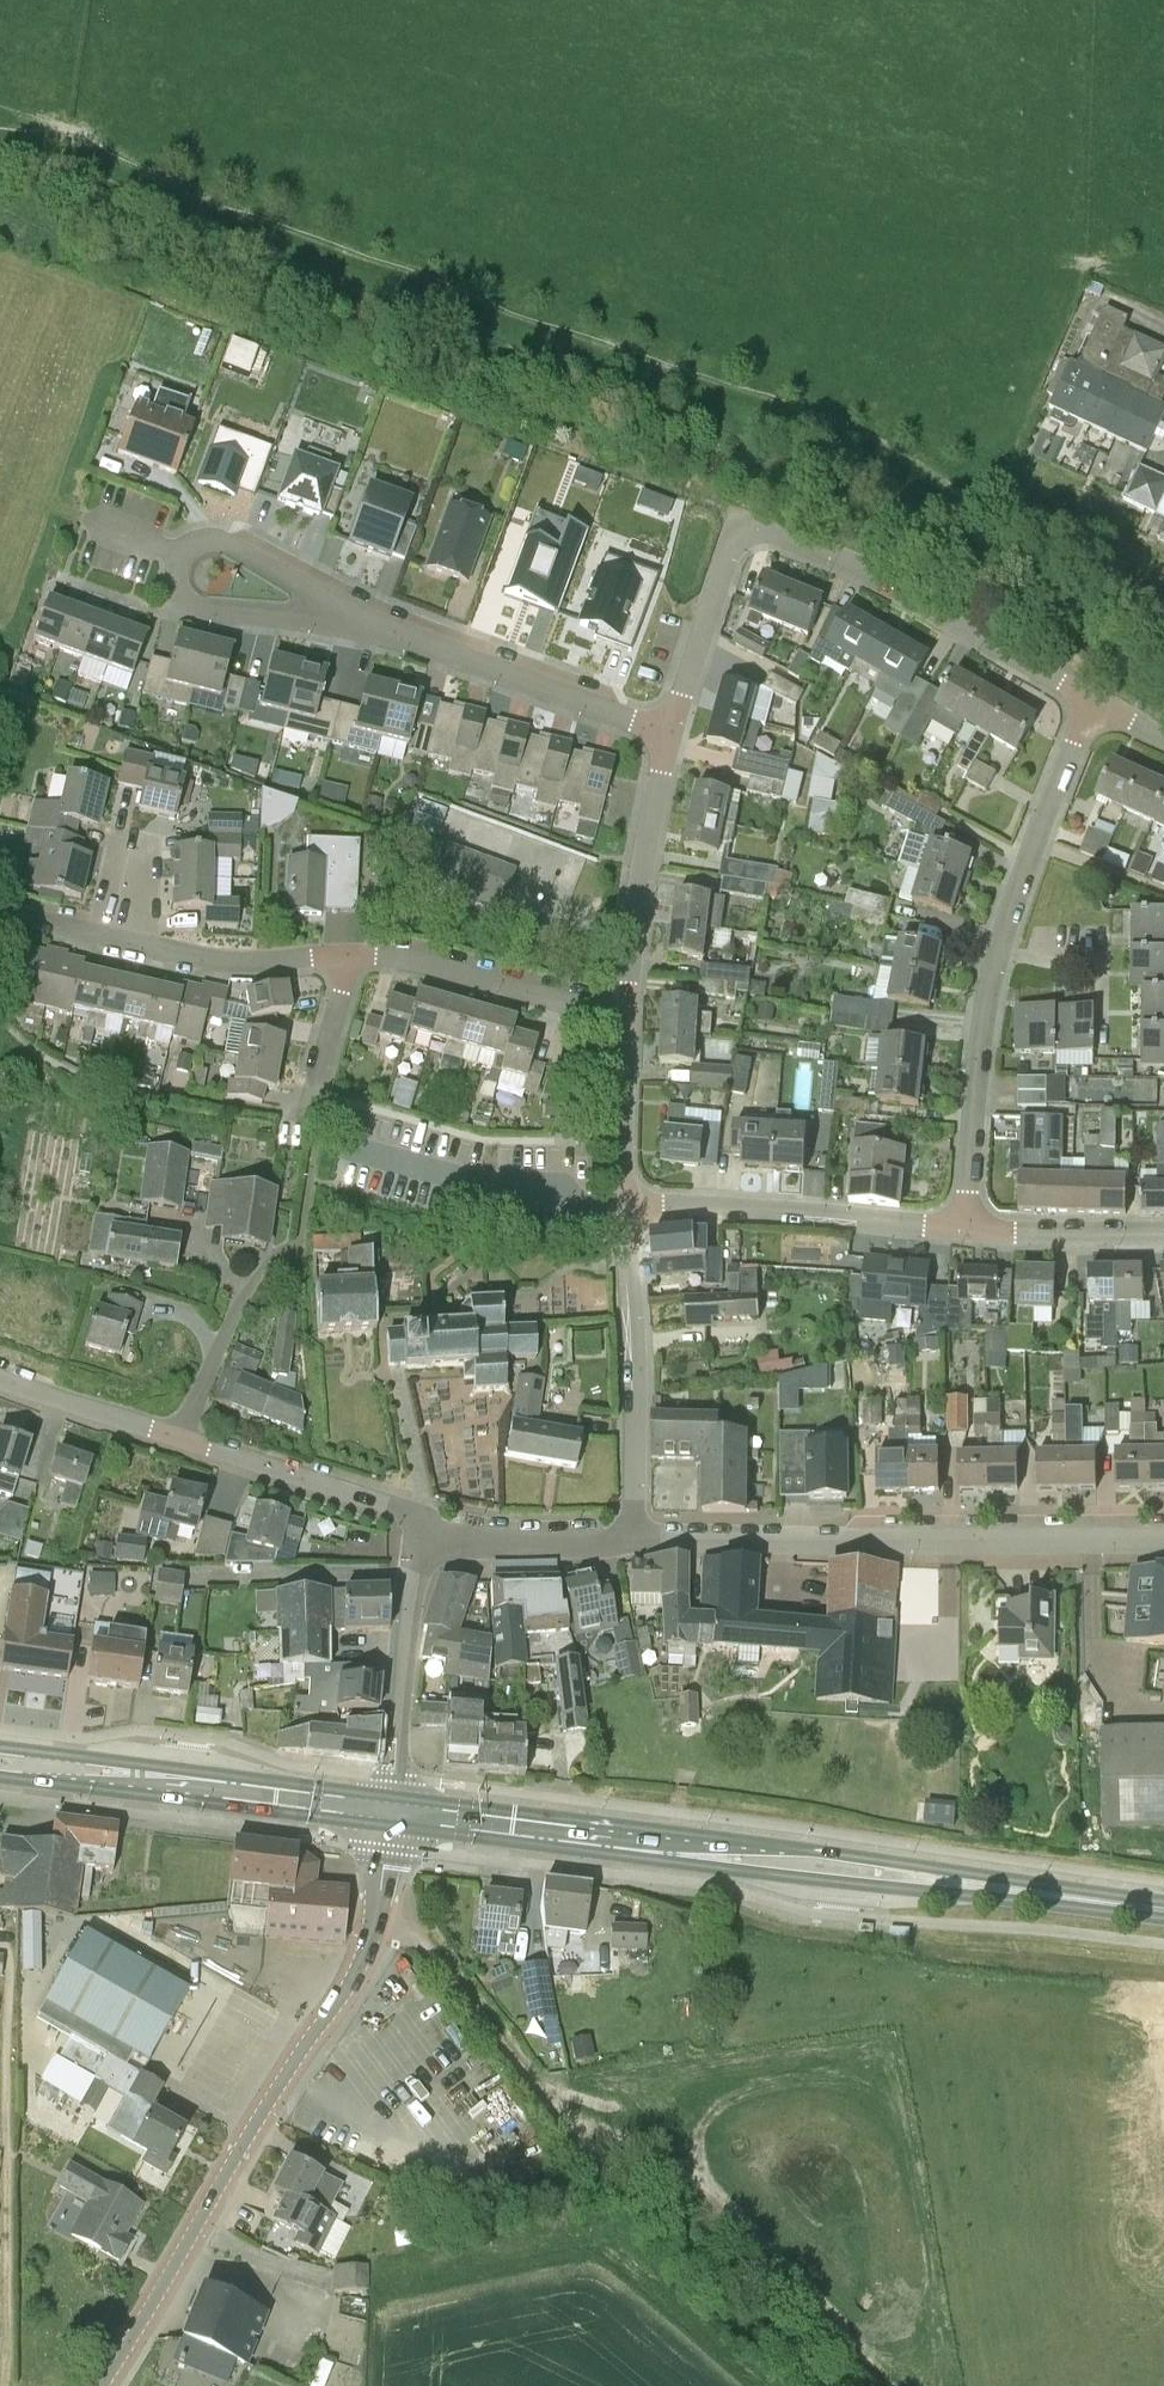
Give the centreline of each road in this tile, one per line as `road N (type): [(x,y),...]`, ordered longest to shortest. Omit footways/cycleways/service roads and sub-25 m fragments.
road 1 (tertiary): [(102,2385),(248,2135),(355,1972),(374,1924),(388,1826)]
road 2 (track): [(815,2385),(730,2280),(566,2130),(419,1945)]
road 3 (residential): [(959,1226),(964,1072),(987,949),(1092,700)]
road 4 (primary): [(928,1880),(882,1859),(391,1796)]
road 5 (primary): [(388,1826),(870,1885),(928,1880)]
road 6 (unclassified): [(1163,1539),(633,1537)]
road 7 (primary): [(391,1796),(0,1746)]
road 8 (primary): [(0,1777),(388,1826)]
road 9 (residential): [(1092,700),(858,565),(761,528)]
road 10 (residential): [(672,731),(333,615)]
road 11 (residential): [(959,1226),(627,1209)]
road 12 (residential): [(633,1537),(627,1209)]
road 13 (residential): [(333,615),(225,543),(184,549),(176,581),(191,604),(253,614)]
road 14 (residential): [(628,1019),(641,875),(672,731)]
road 15 (residential): [(628,1019),(431,964),(348,959)]
road 16 (unclassified): [(391,1796),(406,1621),(428,1528)]
road 17 (residential): [(428,1528),(404,1511),(180,1437)]
road 18 (primary): [(1163,1909),(928,1880)]
road 19 (residential): [(672,731),(735,540),(761,528)]
road 20 (residential): [(348,959),(214,961),(128,941)]
road 21 (residential): [(180,1437),(241,1302),(278,1253)]
road 22 (unclassified): [(633,1537),(522,1545),(459,1541),(428,1528)]
road 23 (residential): [(1163,1234),(1036,1236),(959,1226)]
road 24 (residential): [(627,1209),(628,1019)]
road 25 (residential): [(180,1437),(0,1379)]
road 26 (residential): [(307,1111),(348,959)]
road 27 (residential): [(128,941),(5,913)]

